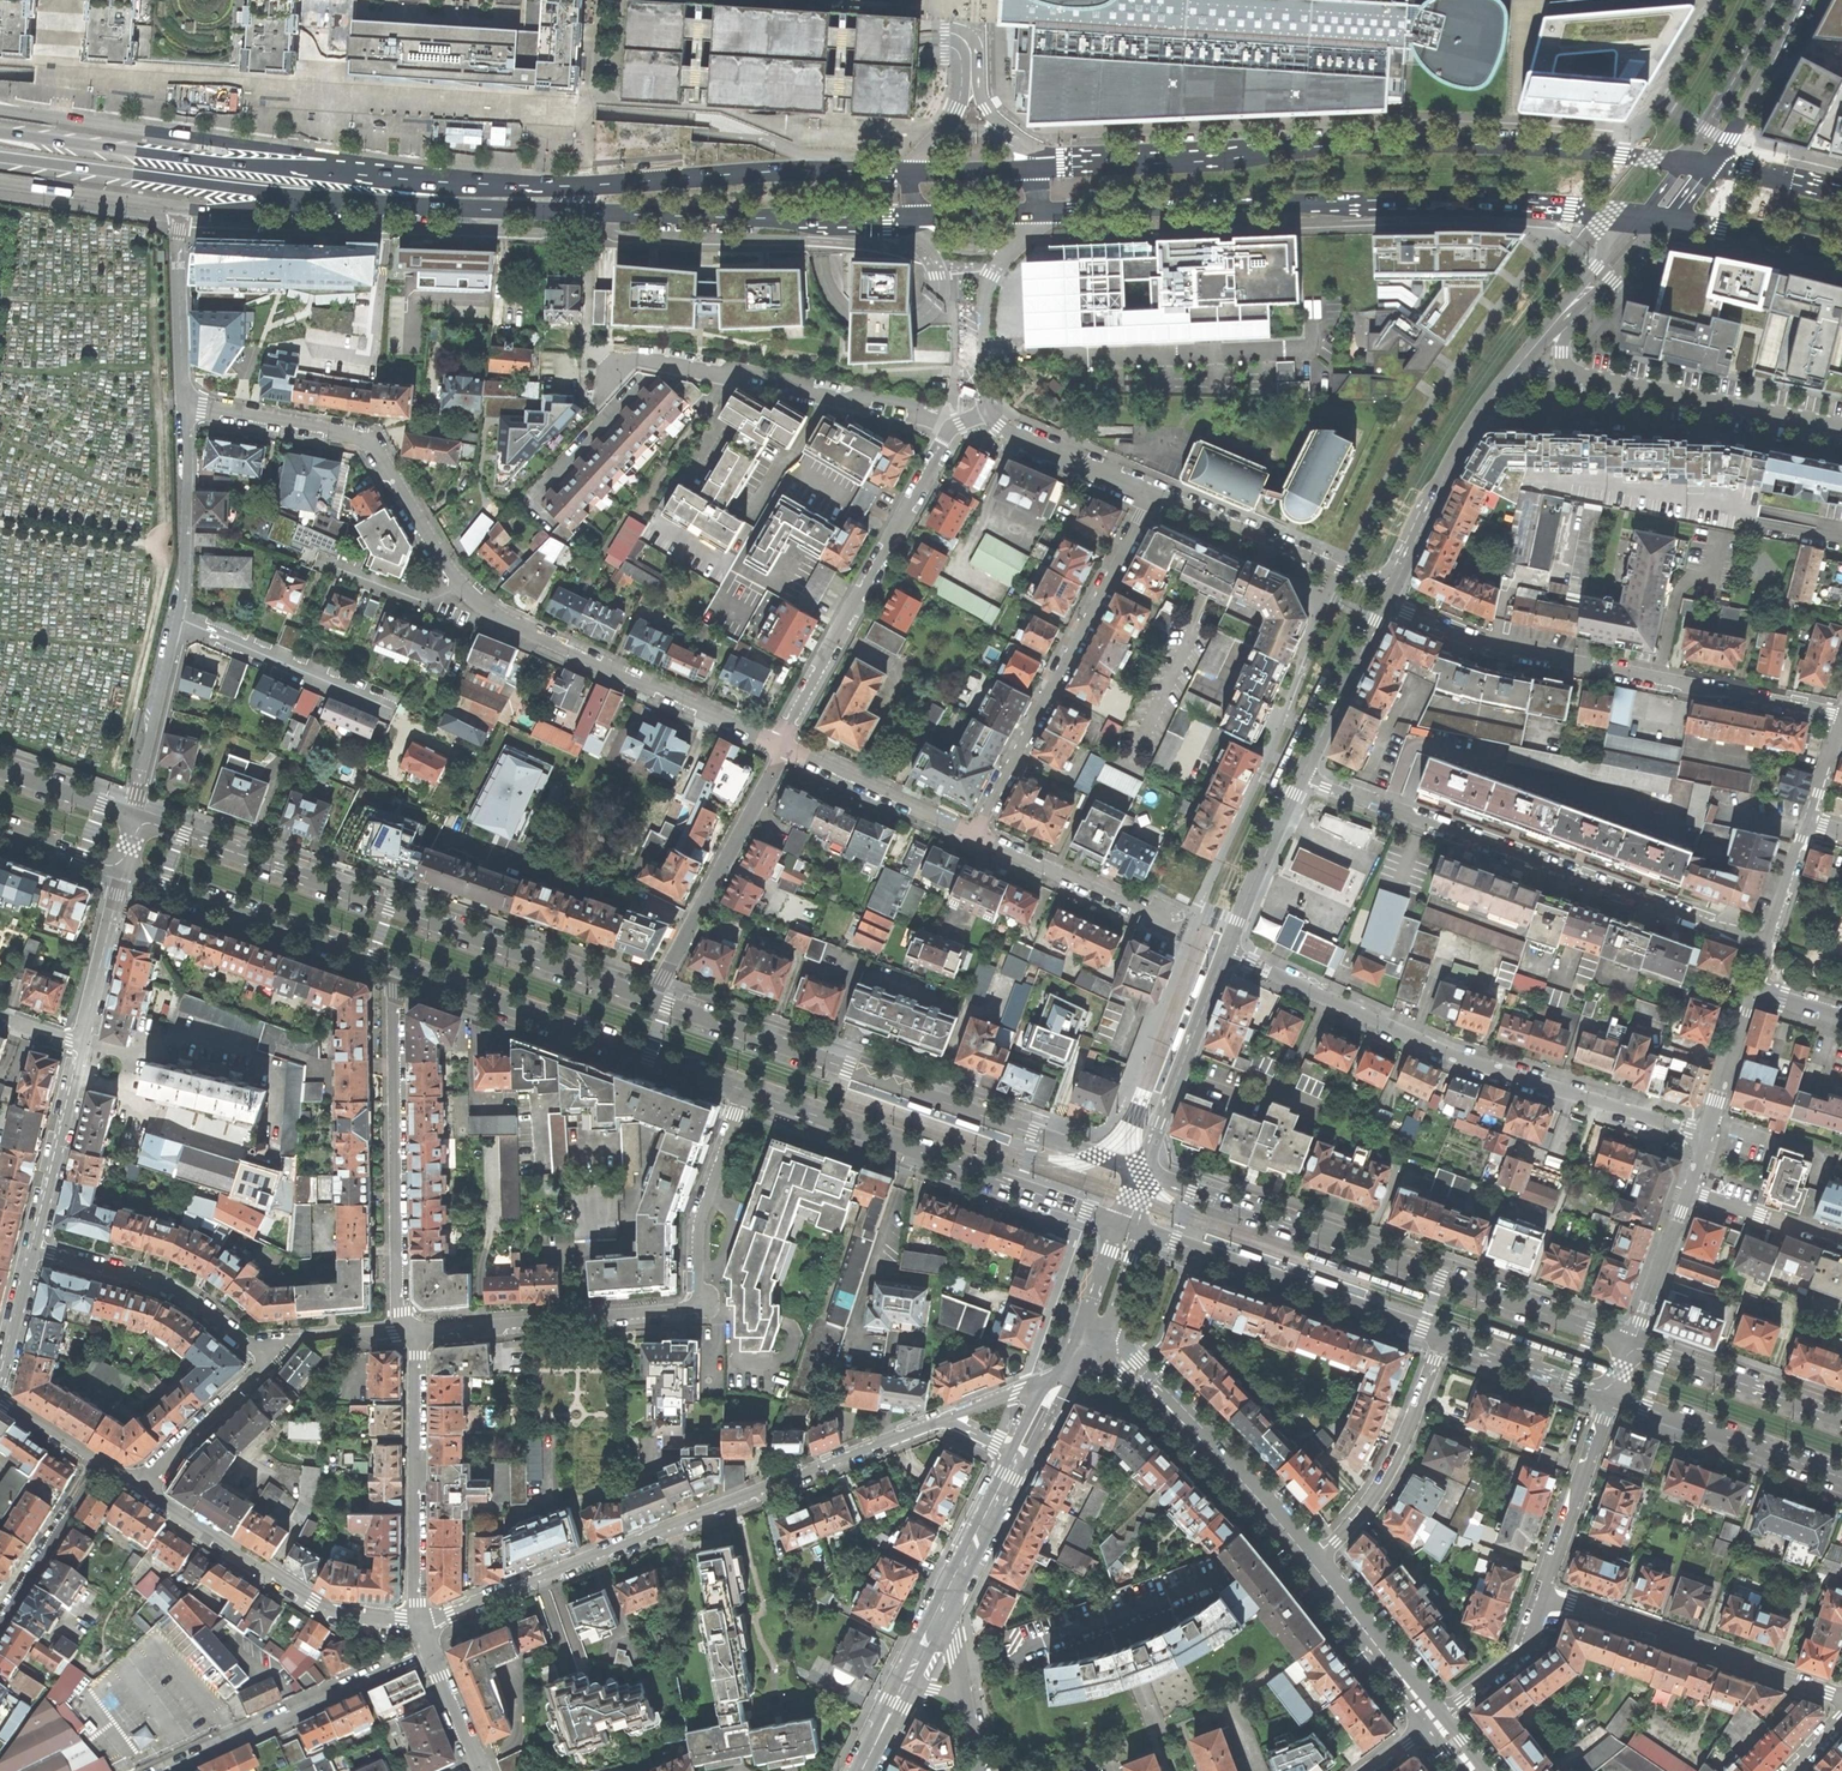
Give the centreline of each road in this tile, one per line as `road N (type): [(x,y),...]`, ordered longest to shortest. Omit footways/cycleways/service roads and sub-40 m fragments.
road 1 (residential): [(785,748),(491,611),(458,583),(362,435),(186,403)]
road 2 (primary): [(1684,163),(1498,145),(1353,144),(1228,160),(1030,167)]
road 3 (primary): [(1031,209),(1458,199),(1645,215)]
road 4 (residential): [(941,1420),(419,1623)]
road 5 (secondary): [(653,999),(135,816)]
road 6 (primary): [(362,199),(507,212),(907,216)]
road 7 (primary): [(907,172),(554,187),(366,174)]
road 8 (secondary): [(1633,1344),(1142,1171)]
road 9 (secondary): [(1142,1171),(653,999)]
road 10 (residential): [(1703,1136),(1476,1063),(1226,951)]
road 11 (residential): [(415,1332),(698,1305),(703,1218),(746,1090)]
road 12 (residential): [(1768,945),(1325,787),(1305,771)]
road 13 (residential): [(1386,606),(1485,644),(1841,715)]
road 14 (secondary): [(746,1090),(1120,1223)]
road 15 (residential): [(974,834),(1154,496)]
road 16 (secondary): [(393,966),(746,1090)]
road 17 (primary): [(366,174),(299,151),(0,111)]
road 18 (trunk): [(366,174),(0,133)]
road 19 (residential): [(393,966),(401,1333)]
road 20 (trunk): [(0,157),(362,199)]
road 21 (residential): [(785,748),(943,452),(948,427)]
road 22 (residential): [(620,378),(635,362),(657,364),(948,427)]
road 23 (secondary): [(1144,1231),(1447,1337)]
road 24 (residential): [(419,1623),(327,1610),(143,1490)]
road 25 (residential): [(1841,1696),(1546,1596)]
road 26 (residential): [(415,1332),(419,1623)]
road 27 (secondary): [(124,871),(393,966)]
road 28 (residential): [(653,999),(785,748)]
road 29 (residential): [(431,1656),(173,1770)]
road 30 (residential): [(1405,560),(1381,576),(1358,576),(1154,496)]
road 31 (residential): [(1841,428),(1577,379)]
road 32 (residential): [(1312,1563),(1370,1507),(1396,1465),(1447,1337)]
road 33 (residential): [(35,1249),(181,1293),(271,1359)]
road 34 (secondary): [(1614,1396),(1841,1476)]
road 35 (secondary): [(1226,951),(1142,1171)]
road 36 (residential): [(178,627),(392,716)]
road 37 (residential): [(186,403),(187,574),(178,627)]
road 38 (secondary): [(1516,368),(1473,430),(1405,560)]
road 39 (secondary): [(1841,1418),(1633,1344)]
road 40 (residential): [(1312,1563),(1162,1403)]
road 41 (residential): [(35,1249),(83,1043)]
road 42 (residential): [(1614,1396),(1546,1596)]
road 43 (residential): [(1163,920),(974,834)]
road 44 (residential): [(974,834),(785,748)]
road 45 (residential): [(1436,1721),(1312,1563)]
road 46 (secondary): [(1645,215),(1516,368)]
road 47 (secondary): [(1305,771),(1226,951)]
road 48 (residential): [(181,209),(186,403)]
road 49 (residential): [(178,627),(135,816)]
road 50 (secondary): [(1711,168),(1805,0)]
road 51 (residential): [(1154,496),(1002,426),(989,409)]
road 52 (secondary): [(1777,0),(1684,163)]
road 53 (residential): [(0,1619),(98,1462)]
road 54 (secondary): [(1386,606),(1305,771)]
road 55 (residential): [(271,1359),(143,1490)]
road 56 (primary): [(0,184),(181,209)]
road 57 (primary): [(181,209),(362,199)]
road 58 (secondary): [(1447,1337),(1614,1396)]
road 59 (residential): [(83,1043),(124,871)]
road 60 (residential): [(1546,1596),(1524,1652),(1436,1721)]
road 61 (residential): [(989,409),(981,321),(1009,243)]
road 62 (primary): [(1675,219),(1841,257)]
road 63 (residential): [(1841,1241),(1685,1190)]
road 64 (residential): [(1685,1190),(1633,1344)]
road 65 (tertiary): [(1018,1456),(947,1599)]
road 66 (unclassified): [(1030,167),(1014,141),(973,130),(939,135),(907,172)]
road 67 (residential): [(1753,988),(1703,1136)]
road 68 (secondary): [(135,816),(0,769)]
road 69 (residential): [(0,1385),(35,1249)]
road 70 (secondary): [(1516,368),(1620,275)]
road 71 (residential): [(271,1359),(301,1338),(401,1333)]
road 72 (tertiary): [(1018,1456),(1033,1449),(1099,1352)]
road 73 (primary): [(1841,195),(1711,168)]
road 74 (secondary): [(0,828),(124,871)]
road 75 (residential): [(1809,822),(1768,945)]
road 76 (residential): [(1577,379),(1563,353),(1568,336),(1620,275)]
road 77 (primary): [(907,216),(1031,209)]
road 78 (primary): [(1030,167),(907,172)]
road 79 (residential): [(431,1656),(478,1768)]

